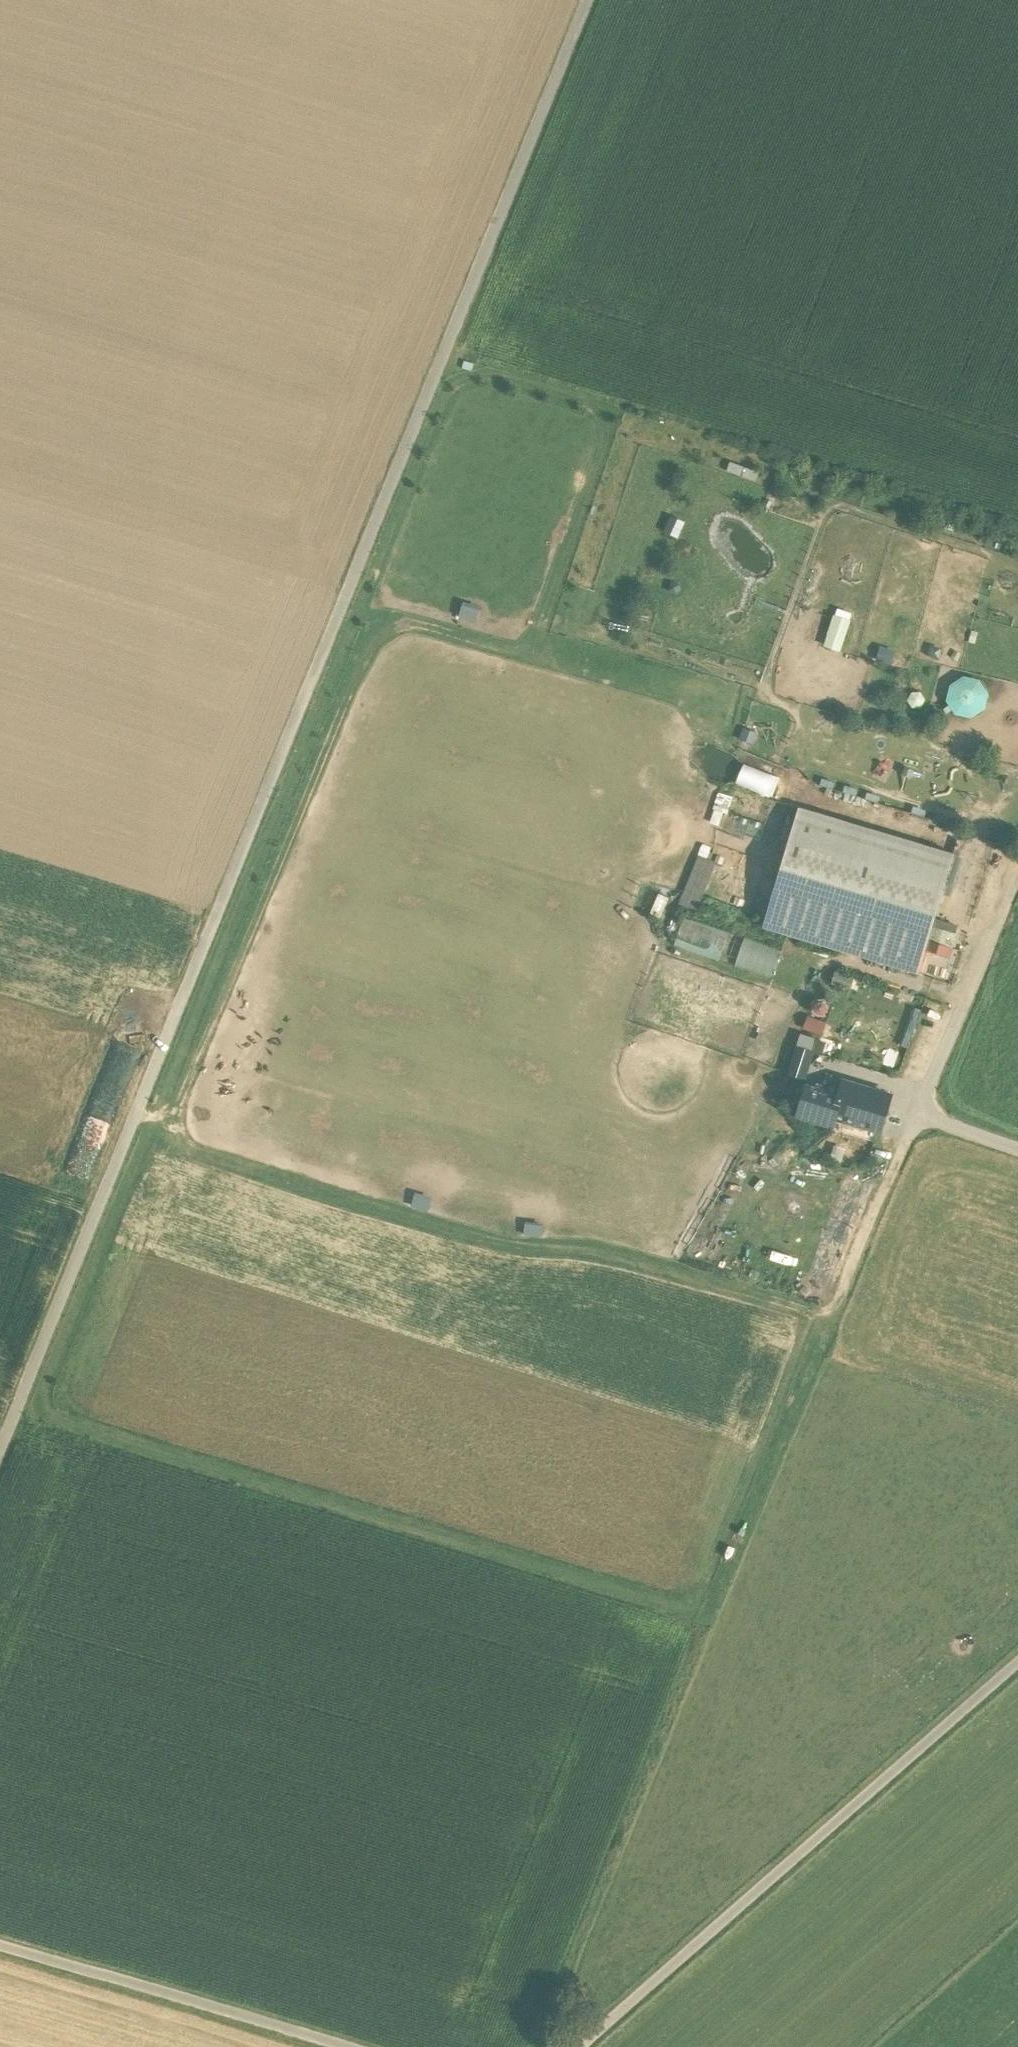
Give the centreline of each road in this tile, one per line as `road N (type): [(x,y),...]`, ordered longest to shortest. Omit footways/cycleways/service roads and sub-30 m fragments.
road 1 (unclassified): [(590,0),(0,1455)]
road 2 (track): [(918,1115),(534,2046)]
road 3 (track): [(586,2046),(1017,1670)]
road 4 (track): [(0,1949),(328,2046)]

